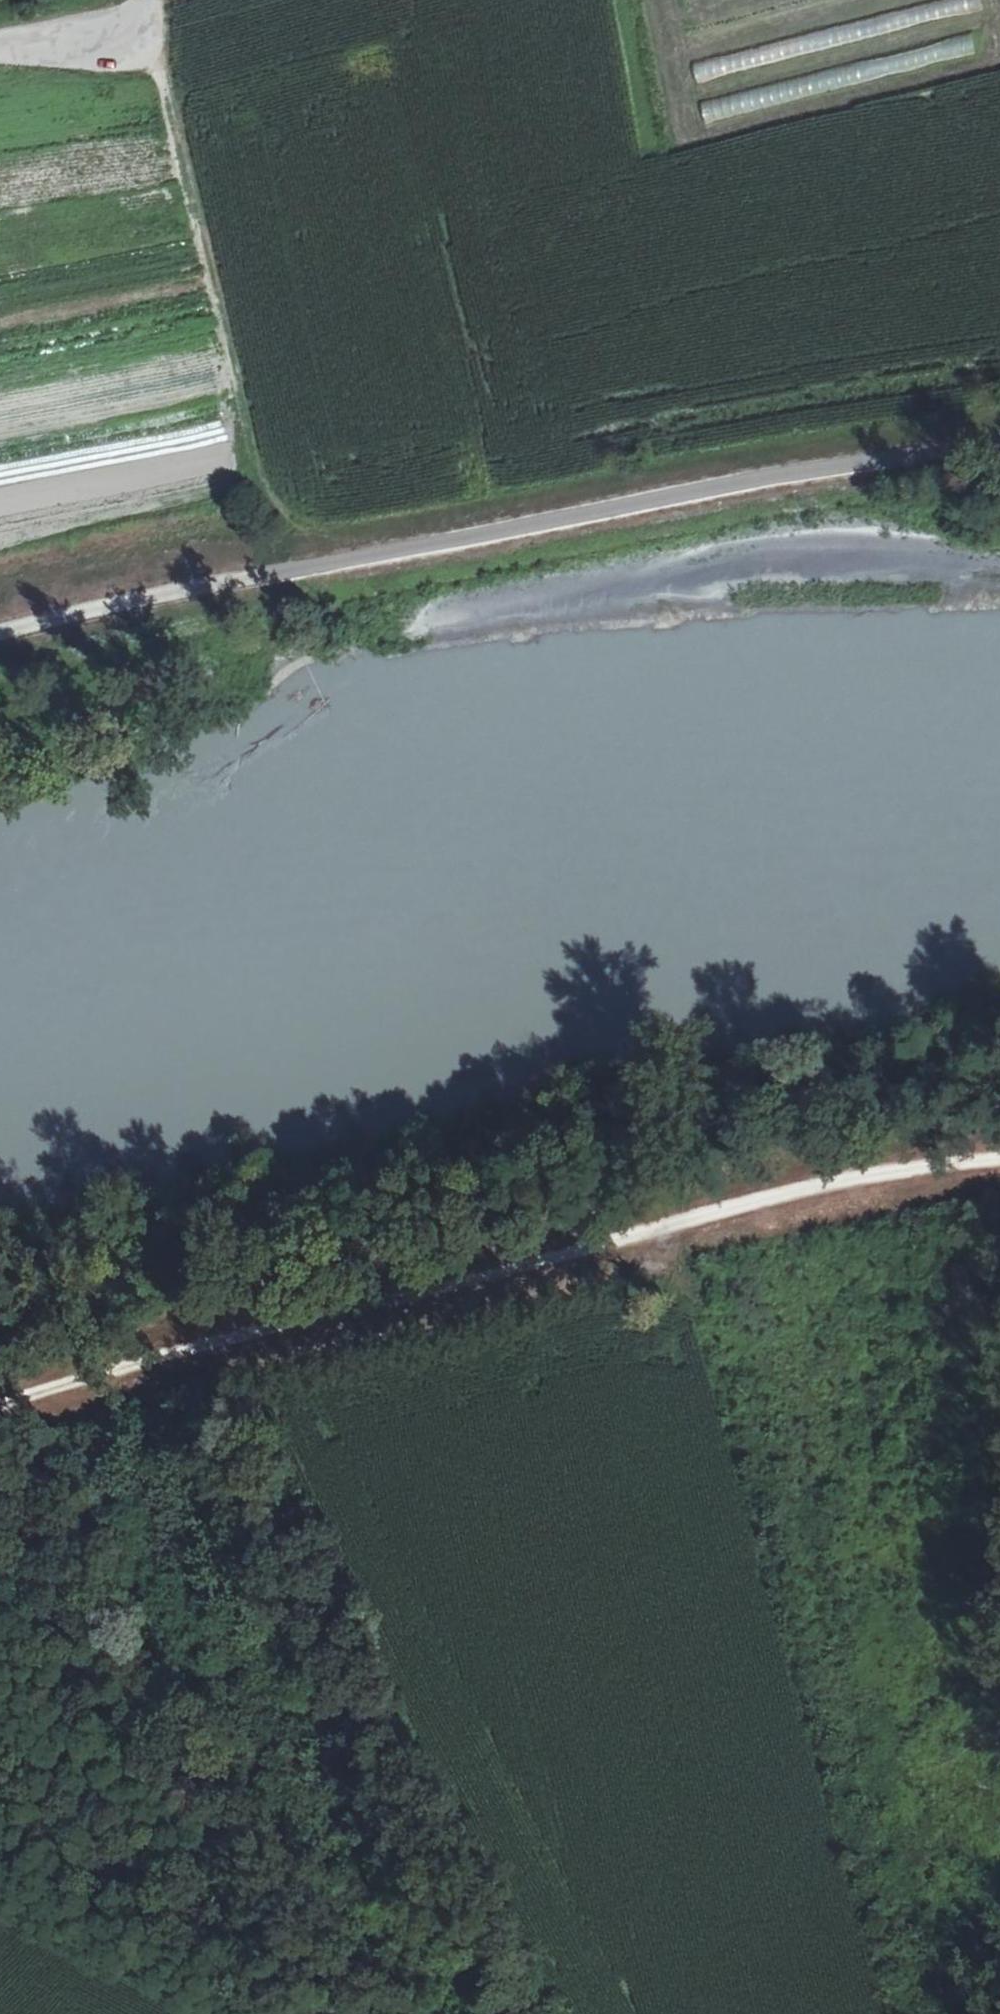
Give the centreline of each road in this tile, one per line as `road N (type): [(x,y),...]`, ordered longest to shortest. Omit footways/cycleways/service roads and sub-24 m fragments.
road 1 (track): [(0,1413),(153,1355),(921,1161),(999,1155)]
road 2 (unclassified): [(149,0),(149,6),(0,45)]

